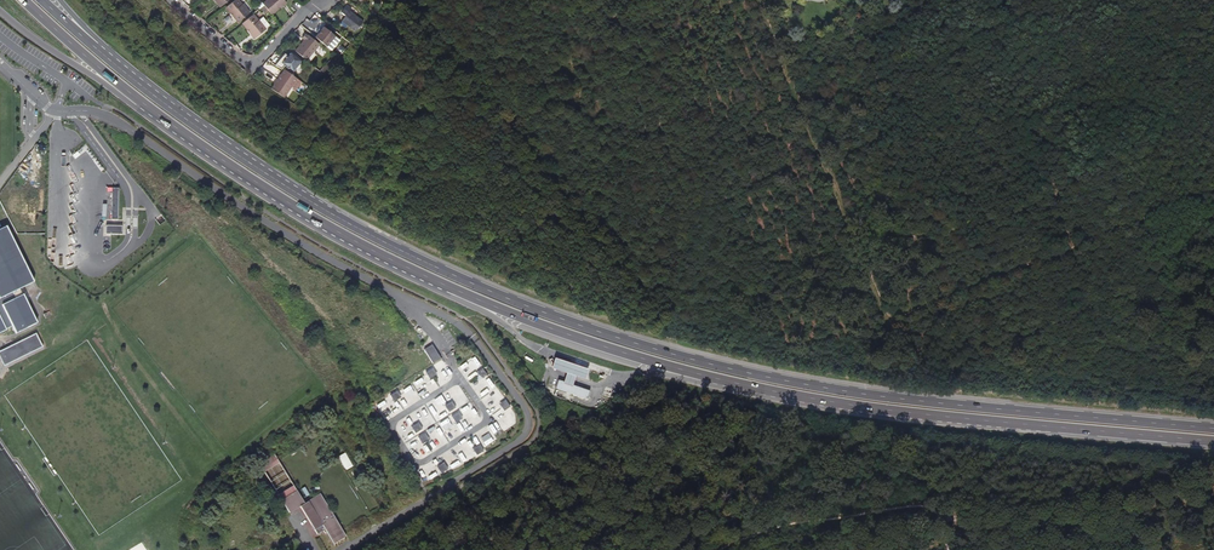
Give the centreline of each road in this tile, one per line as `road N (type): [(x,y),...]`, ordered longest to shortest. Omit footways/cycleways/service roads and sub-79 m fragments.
road 1 (primary): [(1213,429),(889,397),(731,371),(608,335),(463,279),(346,221),(225,148),(95,48)]
road 2 (primary): [(139,101),(341,236),(601,346),(729,383),(885,410),(1213,443)]
road 3 (residential): [(174,0),(252,63),(323,0)]
road 4 (primary): [(0,11),(139,101)]
road 5 (primary): [(24,0),(139,101)]

